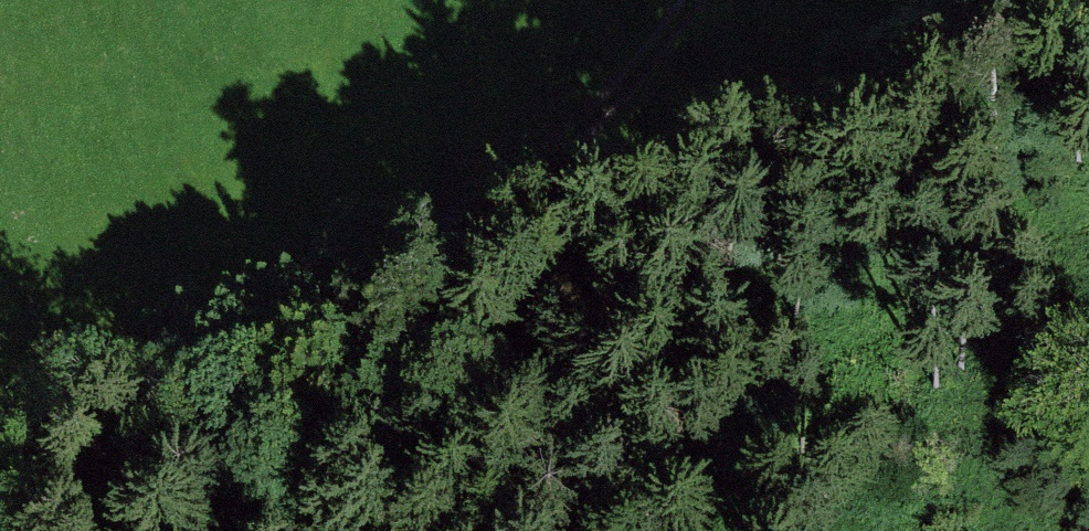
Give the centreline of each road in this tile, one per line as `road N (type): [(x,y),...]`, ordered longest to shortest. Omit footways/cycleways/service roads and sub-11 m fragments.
road 1 (track): [(415,314),(647,214),(1088,51)]
road 2 (unclassified): [(0,507),(103,441),(415,314)]
road 3 (track): [(415,314),(638,119),(723,0)]

